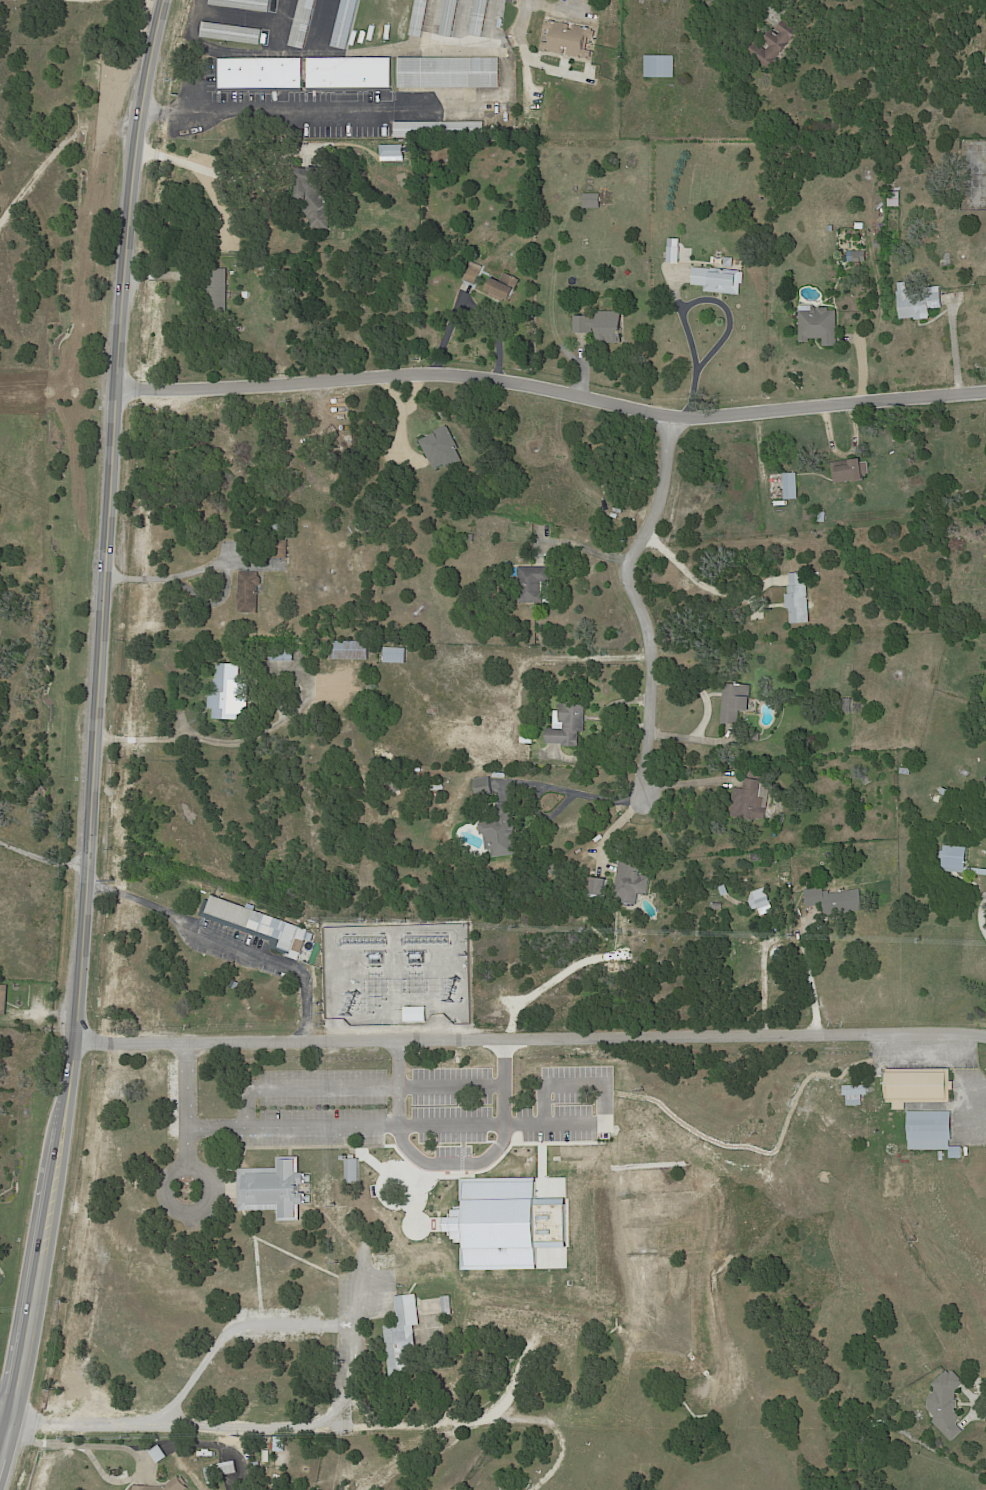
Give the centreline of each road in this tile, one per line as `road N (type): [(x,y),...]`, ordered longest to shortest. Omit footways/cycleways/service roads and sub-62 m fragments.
road 1 (secondary): [(162,0),(135,147),(109,626),(68,1099),(39,1302),(0,1480)]
road 2 (residential): [(985,1031),(73,1037)]
road 3 (residential): [(120,383),(452,371),(669,413),(985,388)]
road 4 (residential): [(669,413),(654,513),(630,557),(632,598),(652,663),(642,803)]

